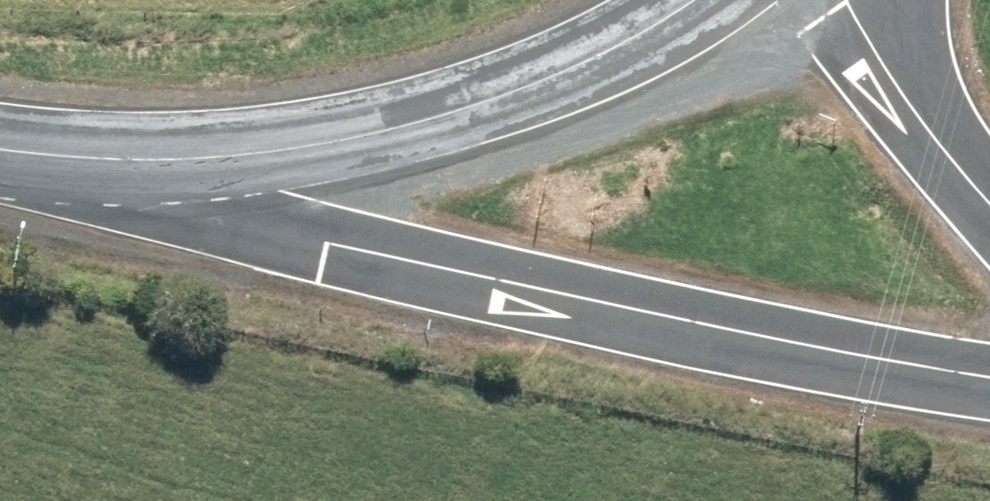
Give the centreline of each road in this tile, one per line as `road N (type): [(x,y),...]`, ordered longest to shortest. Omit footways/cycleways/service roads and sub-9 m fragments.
road 1 (tertiary): [(123,162),(326,244),(989,377)]
road 2 (secondary): [(123,162),(365,137),(463,110),(565,73),(694,0)]
road 3 (tertiary): [(847,0),(886,72),(989,206)]
road 4 (secondary): [(0,151),(123,162)]

